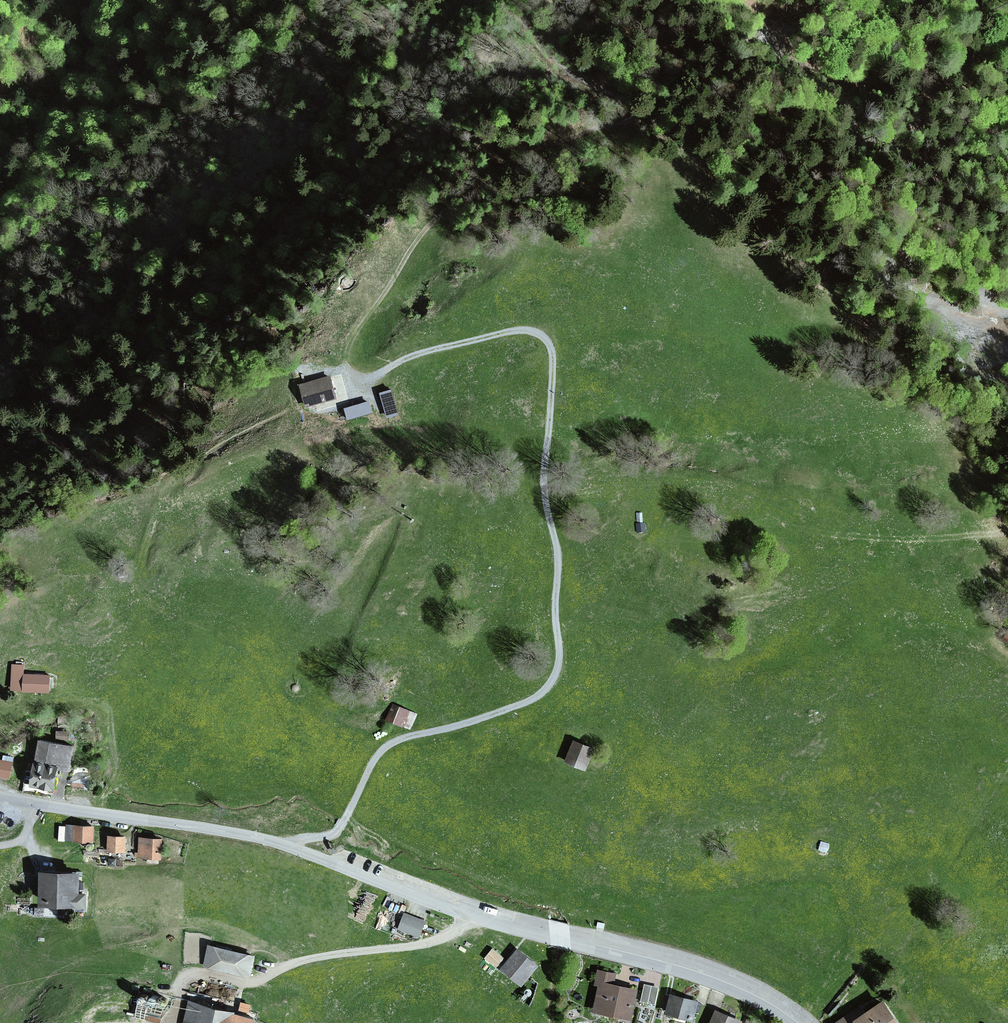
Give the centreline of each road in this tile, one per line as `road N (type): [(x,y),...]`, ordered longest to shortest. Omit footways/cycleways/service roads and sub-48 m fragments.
road 1 (track): [(290,847),(340,828),(390,744),(534,699),(559,666),(559,562),(543,482),(548,342),(513,331),(418,353),(366,379),(346,365),(366,318),(450,206),(547,147),(638,117),(633,103),(558,61),(517,0)]
road 2 (tertiary): [(791,1022),(706,979),(447,905),(277,843),(0,797)]
road 3 (track): [(461,0),(434,23),(416,67),(407,60),(402,13),(392,13),(314,139),(212,219),(165,233),(107,231),(0,260)]
road 4 (track): [(474,913),(435,941),(307,959),(248,982),(192,975),(168,1022)]

